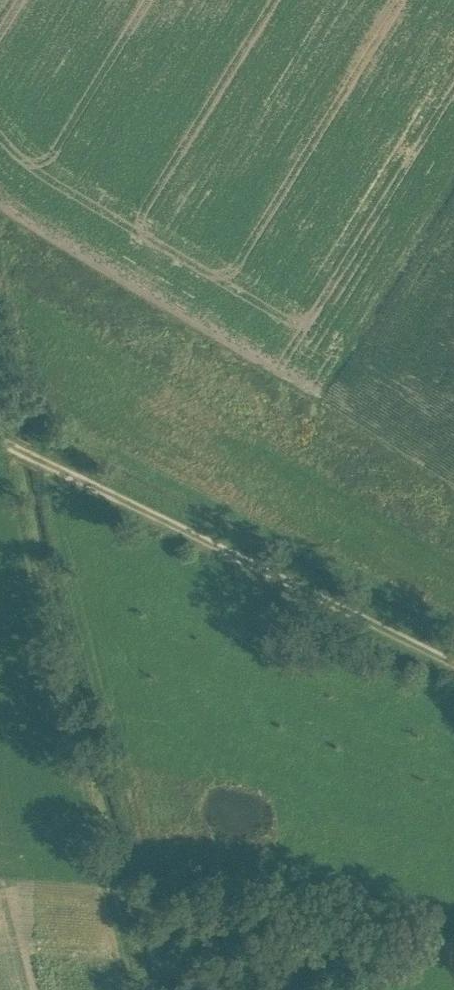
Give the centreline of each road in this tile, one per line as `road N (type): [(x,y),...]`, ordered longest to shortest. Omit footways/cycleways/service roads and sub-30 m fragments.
road 1 (track): [(0,439),(453,669)]

